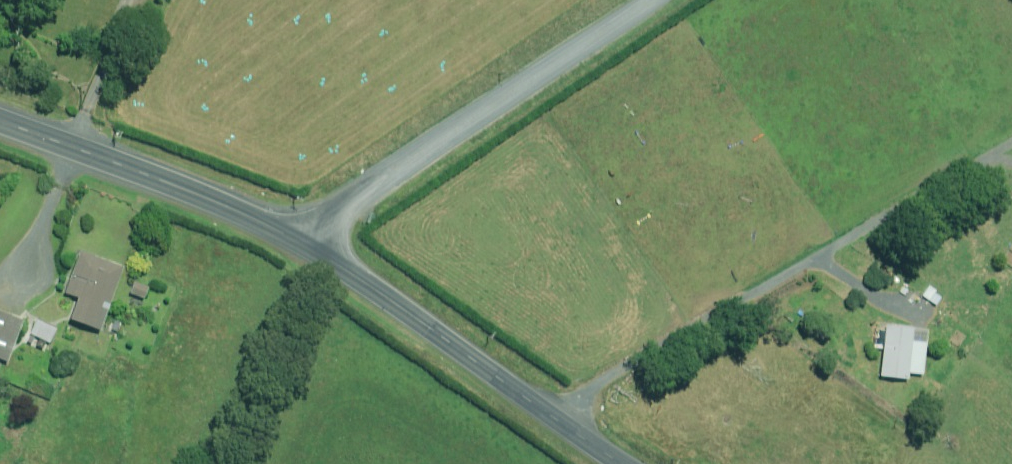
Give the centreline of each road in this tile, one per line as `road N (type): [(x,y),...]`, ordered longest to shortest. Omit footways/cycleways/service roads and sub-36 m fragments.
road 1 (unclassified): [(642,0),(367,188),(312,250)]
road 2 (tertiary): [(621,463),(312,250)]
road 3 (tertiary): [(312,250),(220,204),(0,123)]

